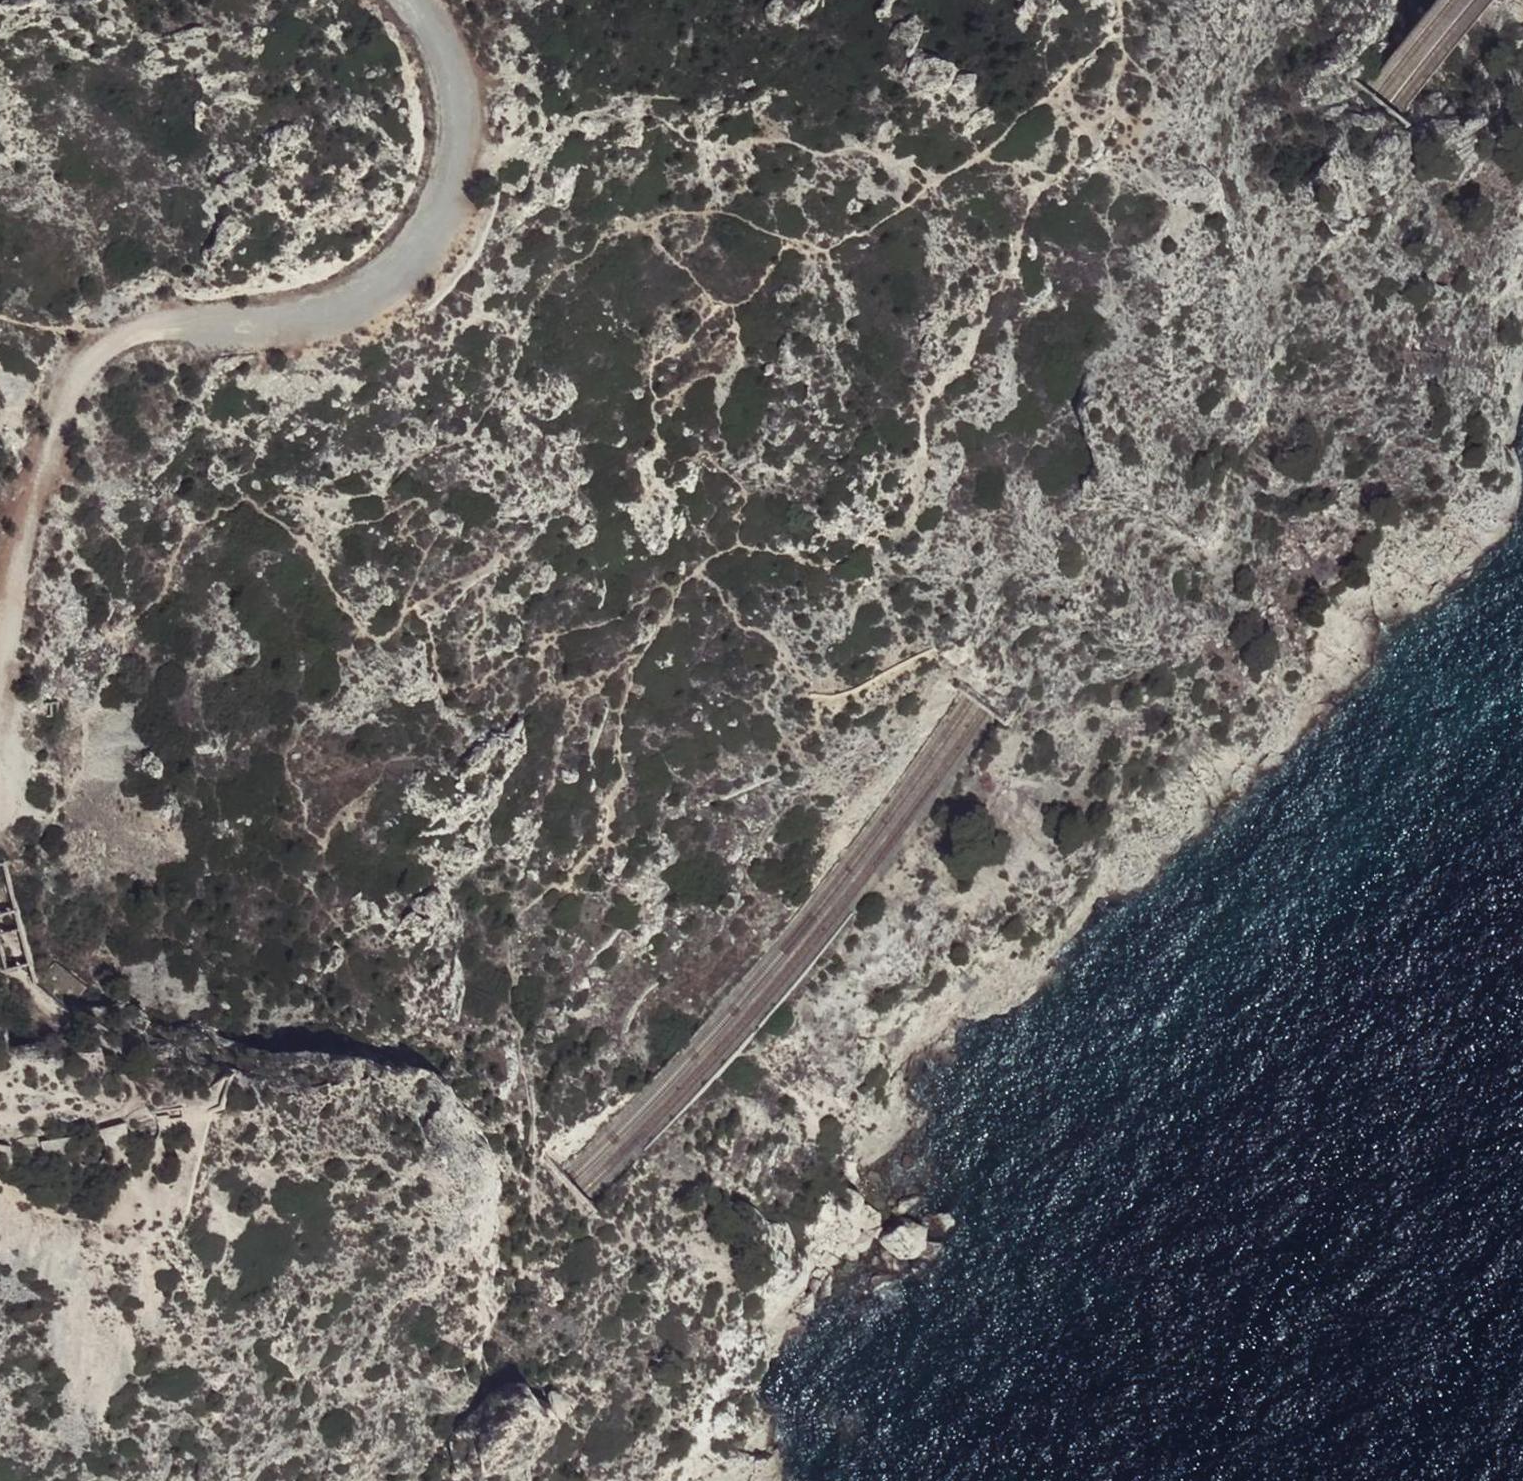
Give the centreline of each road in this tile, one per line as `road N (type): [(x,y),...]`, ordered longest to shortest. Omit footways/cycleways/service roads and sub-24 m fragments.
road 1 (unclassified): [(414,0),(459,94),(457,170),(434,227),(389,280),(339,312),(143,330),(89,363),(63,409),(27,518),(0,713)]
road 2 (track): [(0,977),(24,984),(72,1027),(102,1033),(135,1099),(122,1111),(0,1135)]

